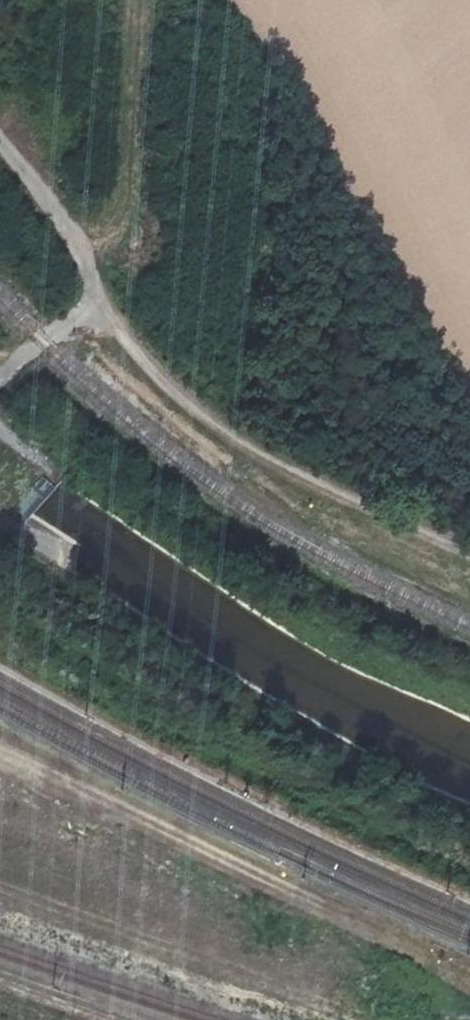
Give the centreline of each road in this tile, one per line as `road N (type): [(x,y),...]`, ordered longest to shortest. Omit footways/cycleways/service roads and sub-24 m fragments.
road 1 (track): [(469,553),(309,478),(210,421),(139,355),(105,304)]
road 2 (track): [(305,891),(0,751)]
road 3 (unclassified): [(0,383),(43,340),(105,304),(0,143)]

